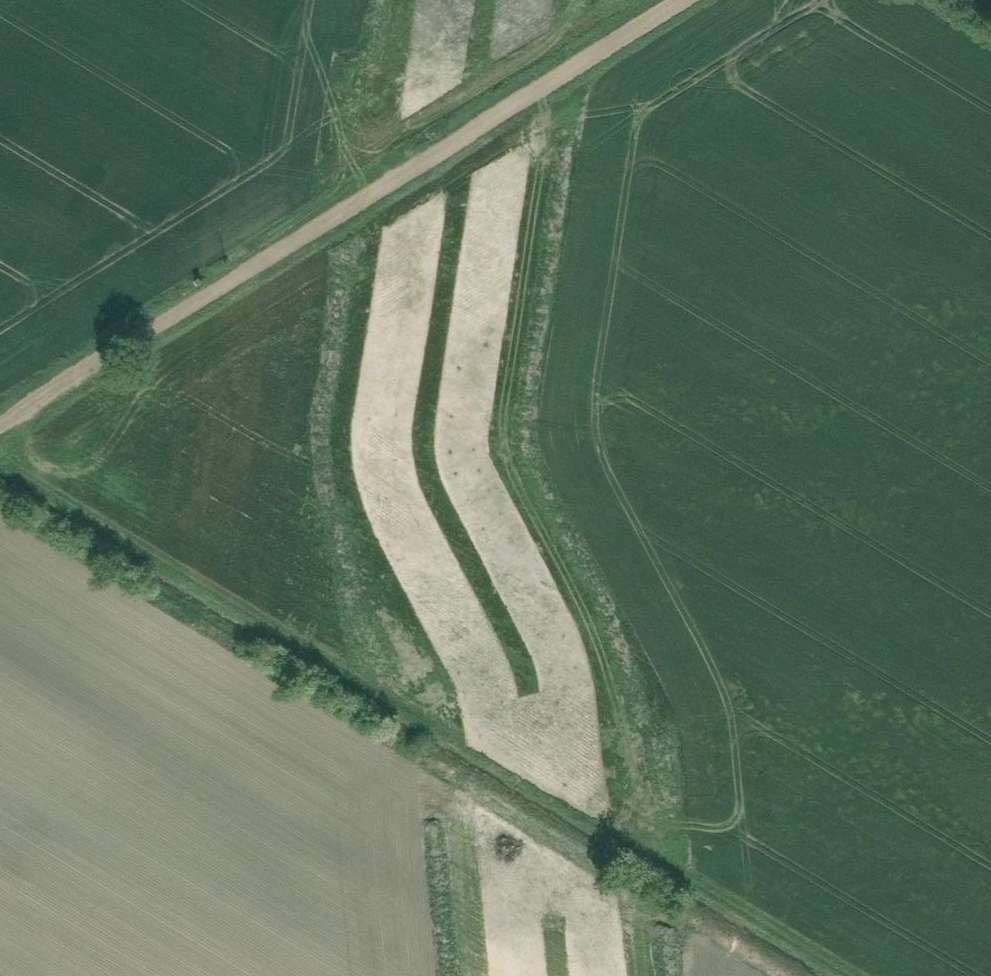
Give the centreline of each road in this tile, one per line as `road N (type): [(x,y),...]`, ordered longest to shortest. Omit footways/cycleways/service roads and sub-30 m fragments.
road 1 (track): [(0,408),(683,0)]

